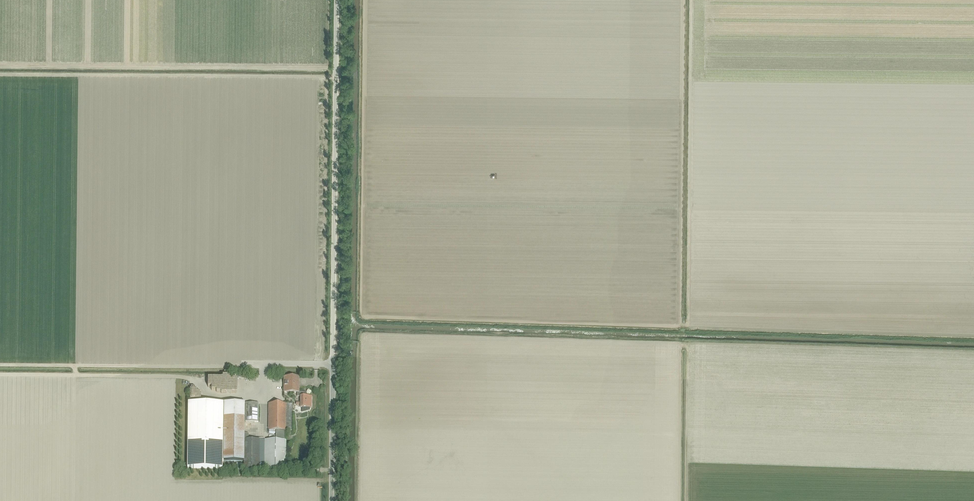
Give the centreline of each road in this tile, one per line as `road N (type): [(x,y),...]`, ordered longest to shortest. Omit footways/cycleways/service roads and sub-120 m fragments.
road 1 (unclassified): [(331,500),(337,0)]

